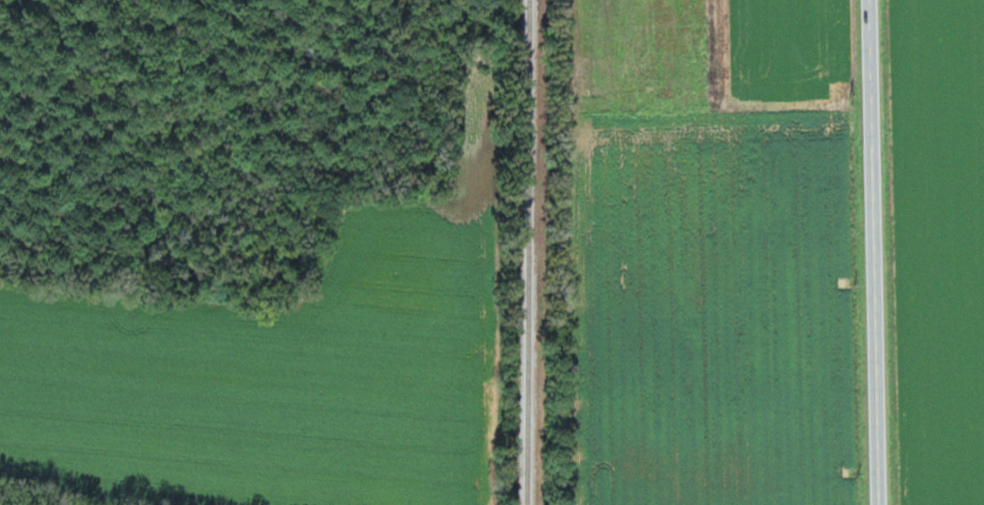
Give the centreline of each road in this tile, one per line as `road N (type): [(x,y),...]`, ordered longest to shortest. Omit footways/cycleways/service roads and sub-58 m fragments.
road 1 (primary): [(883,504),(870,0)]

